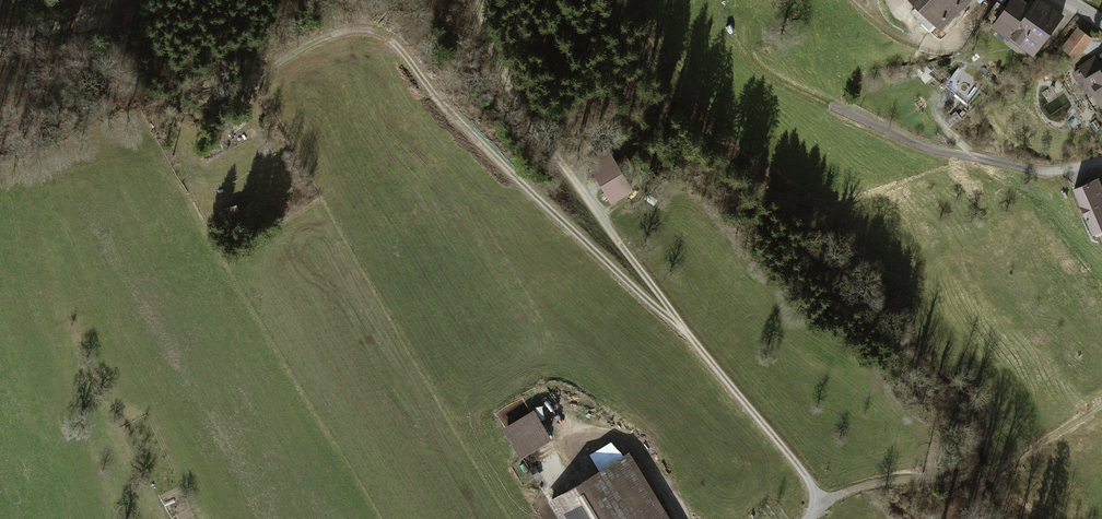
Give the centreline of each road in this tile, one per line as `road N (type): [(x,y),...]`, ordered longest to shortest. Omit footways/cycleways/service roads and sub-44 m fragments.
road 1 (track): [(478,0),(528,118),(819,504)]
road 2 (track): [(687,333),(454,118),(387,37),(336,37),(262,76)]
road 3 (track): [(719,0),(730,33),(770,81),(924,150),(1031,172),(1101,163)]
road 4 (track): [(1101,401),(1034,449),(976,477),(876,483),(819,504)]
road 5 (track): [(0,31),(39,32),(119,0)]

